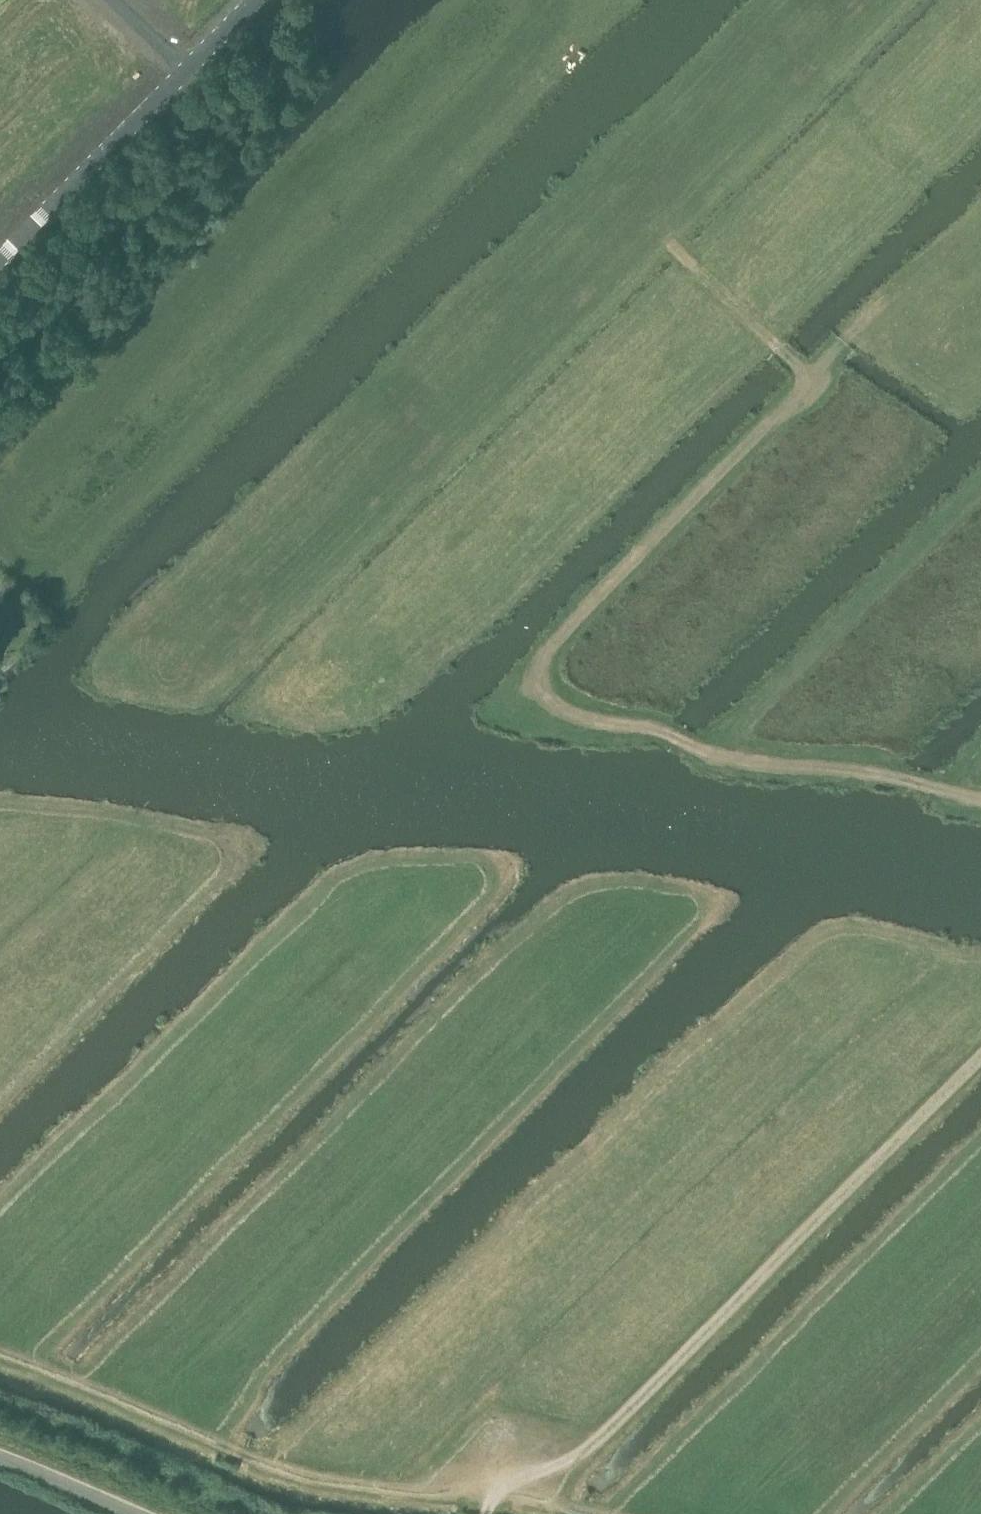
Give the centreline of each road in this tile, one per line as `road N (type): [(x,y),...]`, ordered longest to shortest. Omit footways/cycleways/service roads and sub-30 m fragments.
road 1 (track): [(806,380),(555,643),(536,672),(551,699),(598,720),(659,725),(706,752),(882,773),(980,797)]
road 2 (track): [(980,1057),(610,1434),(578,1462),(518,1472),(502,1484),(489,1513)]
road 3 (unclassified): [(0,256),(254,0)]
road 4 (unclassified): [(134,1513),(0,1459)]

